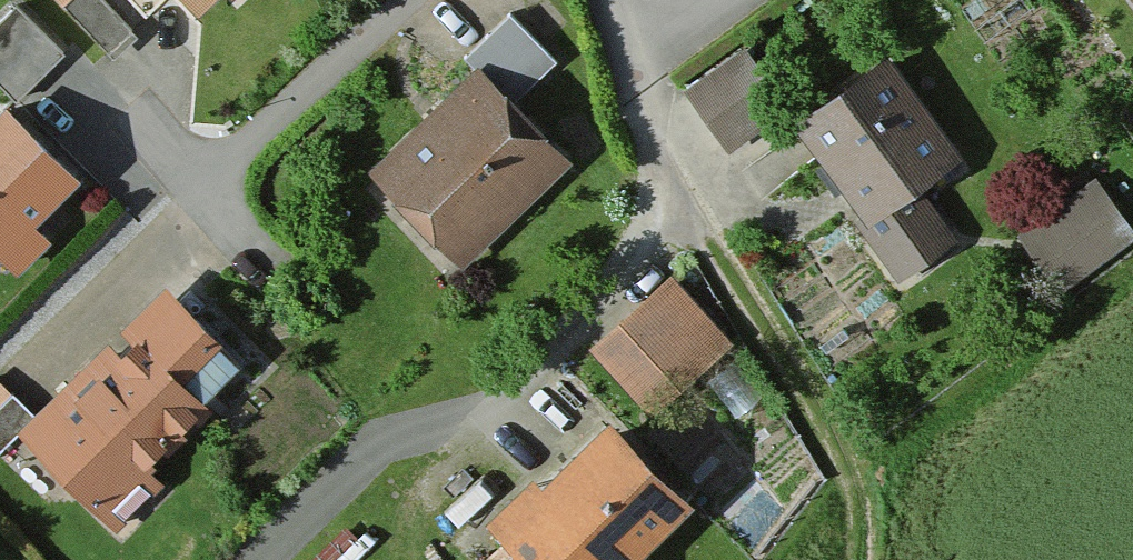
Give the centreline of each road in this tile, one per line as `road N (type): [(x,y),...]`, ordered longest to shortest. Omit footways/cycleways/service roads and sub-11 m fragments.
road 1 (residential): [(700,0),(624,51),(604,0)]

